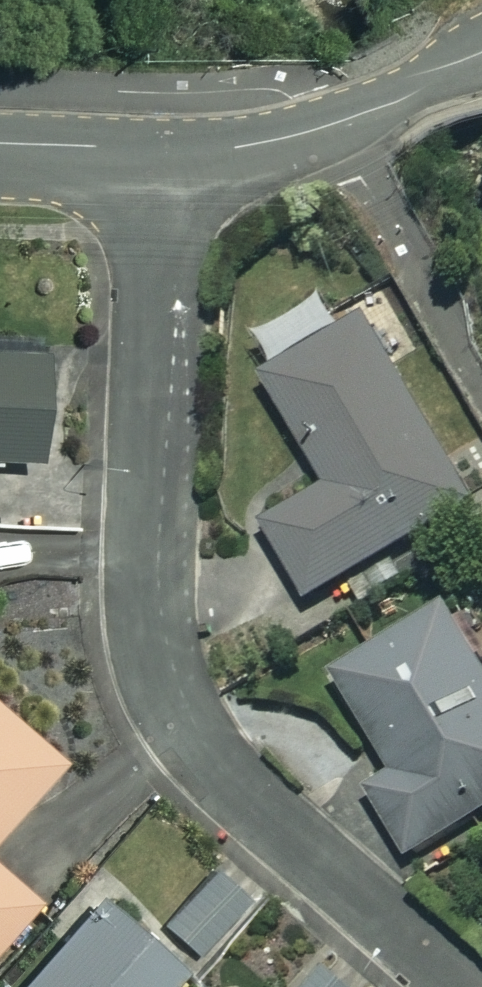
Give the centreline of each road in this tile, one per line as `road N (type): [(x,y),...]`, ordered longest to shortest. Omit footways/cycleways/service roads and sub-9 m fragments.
road 1 (residential): [(466,986),(221,771),(183,723),(160,675),(152,618),(157,148)]
road 2 (residential): [(157,148),(246,145),(336,123),(481,53)]
road 3 (residential): [(0,142),(157,148)]

